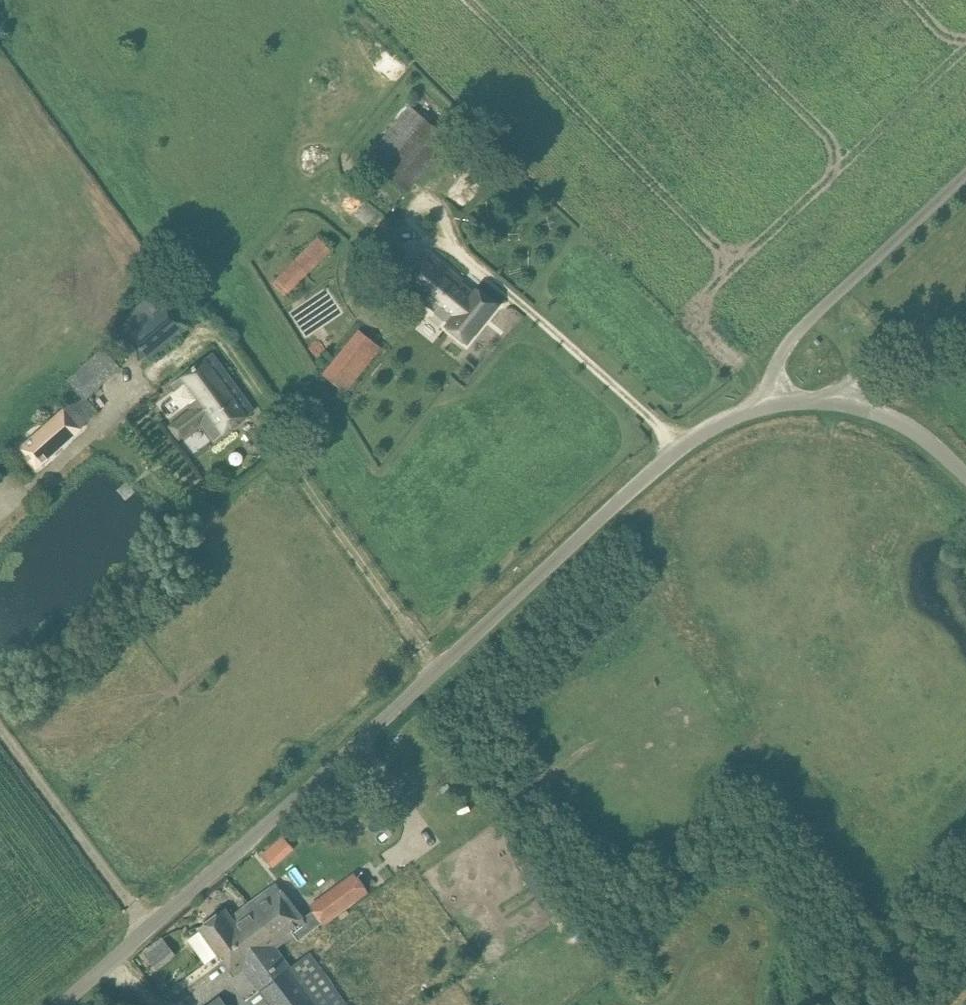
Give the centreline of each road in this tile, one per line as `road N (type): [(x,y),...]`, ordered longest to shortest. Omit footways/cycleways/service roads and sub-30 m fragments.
road 1 (unclassified): [(60,1004),(666,466),(724,426),(785,408)]
road 2 (unclassified): [(785,408),(788,350),(965,178)]
road 3 (unclassified): [(849,412),(869,370),(890,354),(965,332)]
road 4 (unclassified): [(965,478),(910,434),(849,412)]

